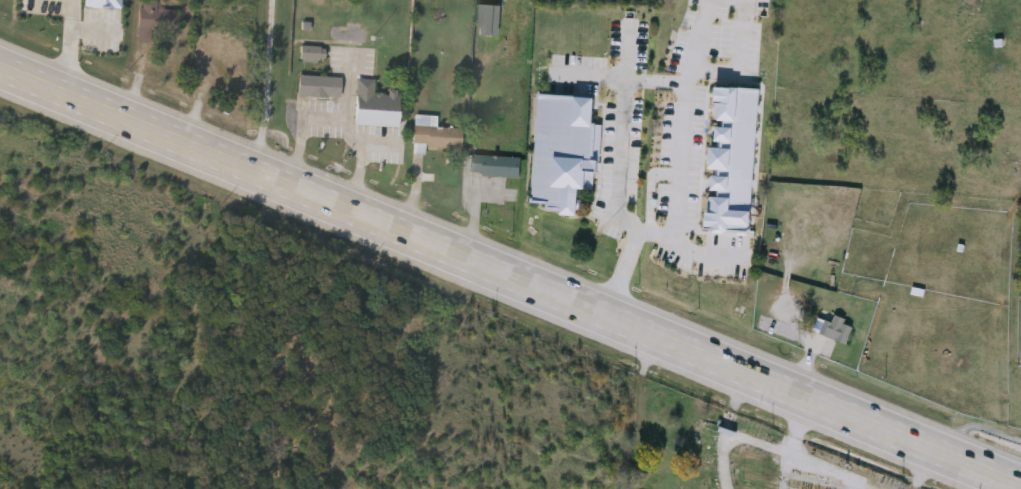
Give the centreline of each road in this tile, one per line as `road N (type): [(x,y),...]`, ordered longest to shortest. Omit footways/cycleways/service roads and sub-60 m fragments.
road 1 (trunk): [(1020,487),(0,71)]

